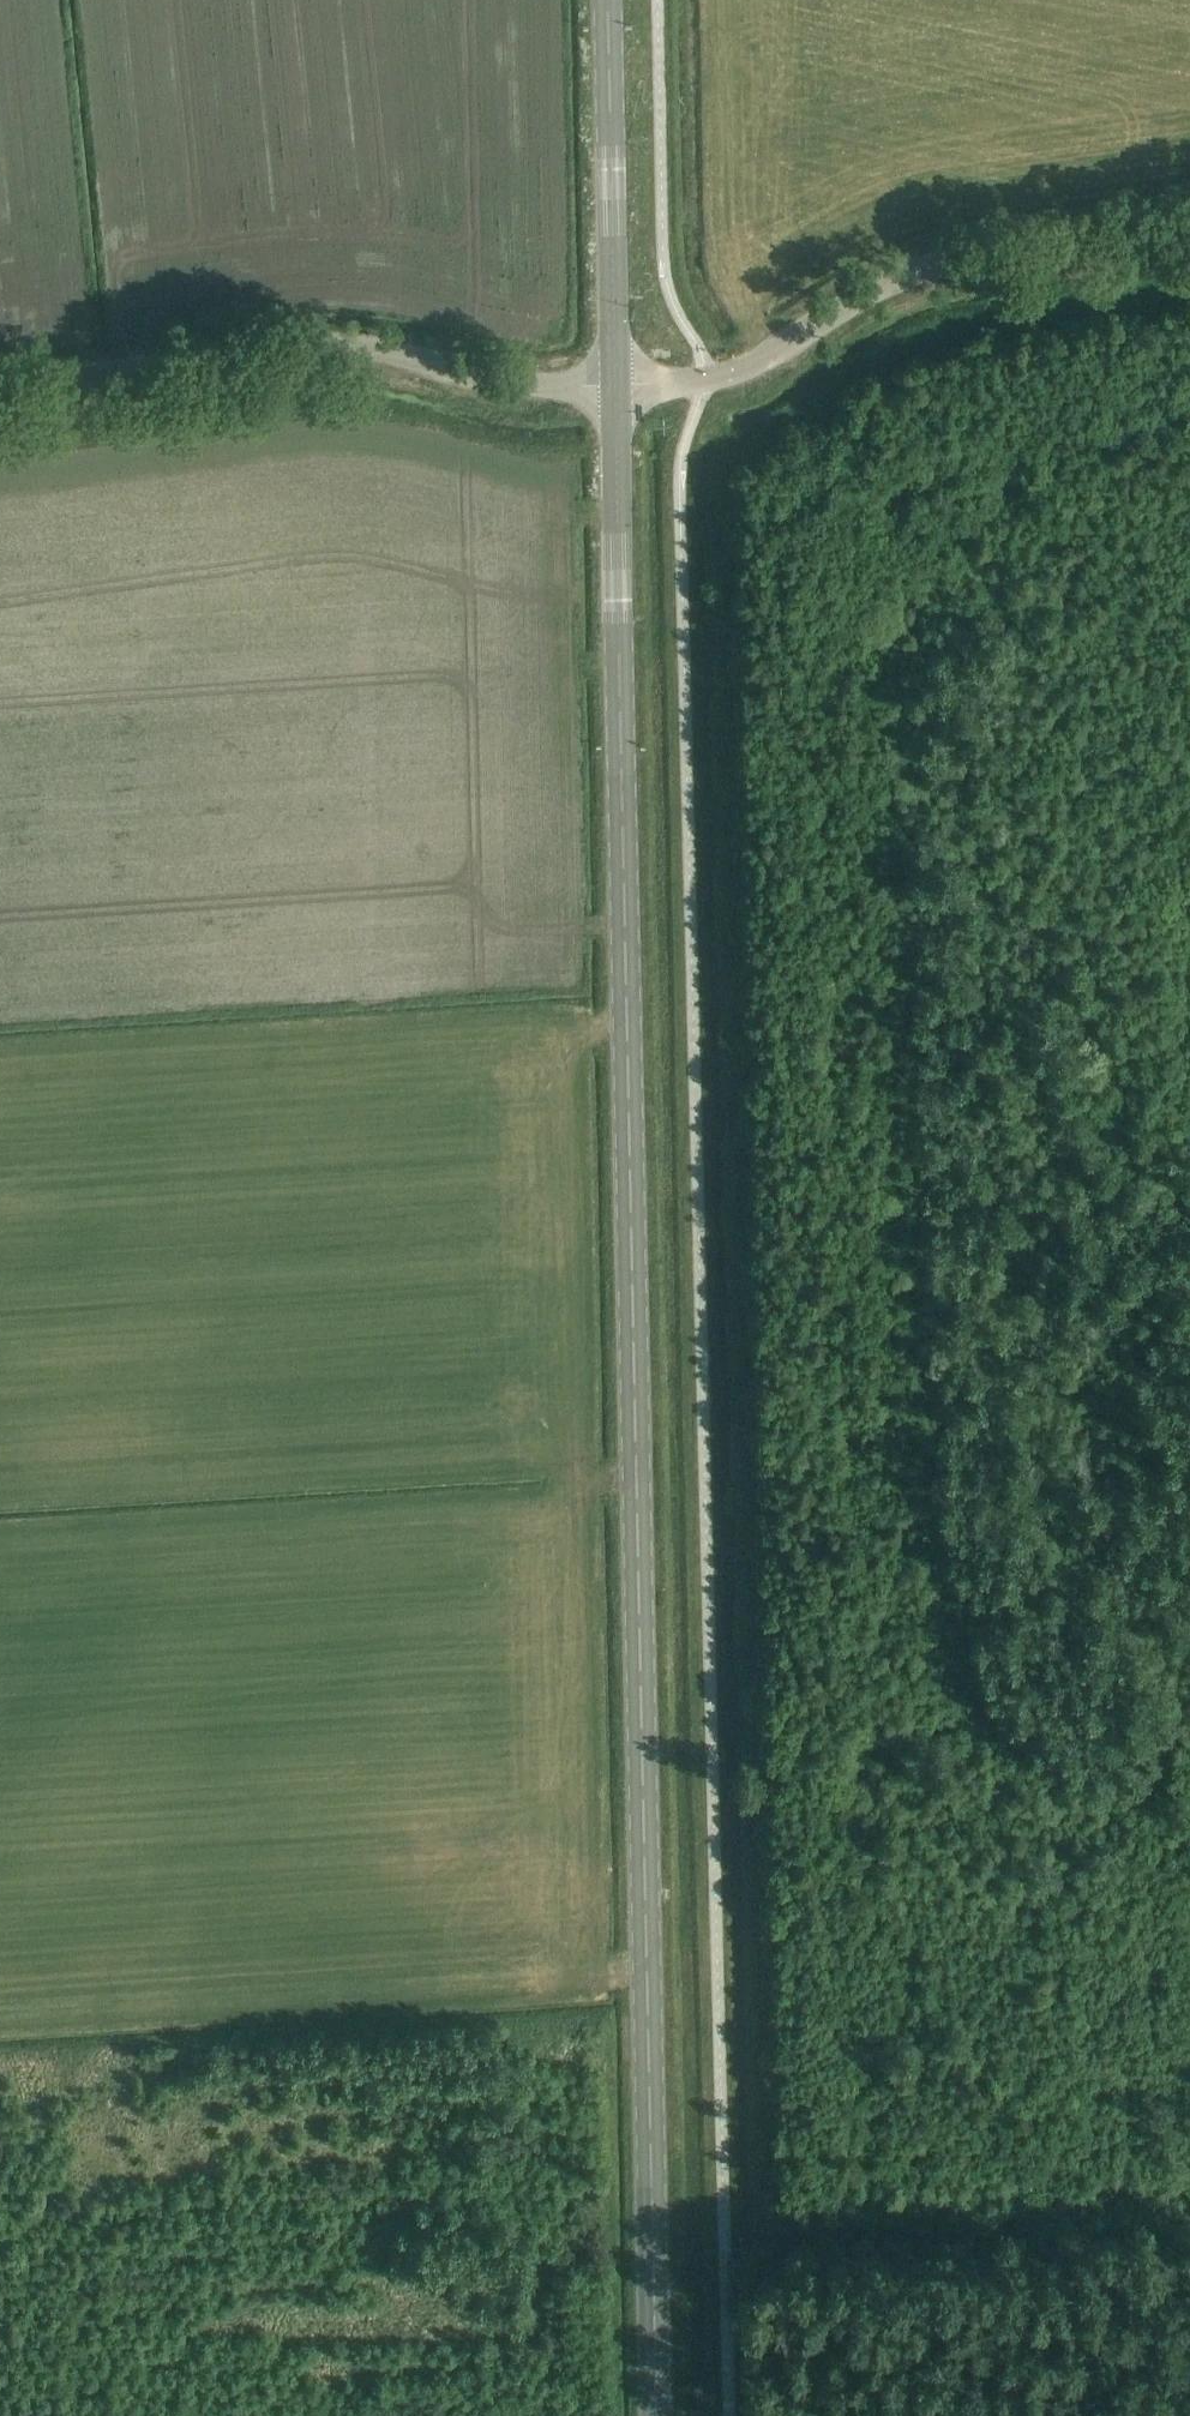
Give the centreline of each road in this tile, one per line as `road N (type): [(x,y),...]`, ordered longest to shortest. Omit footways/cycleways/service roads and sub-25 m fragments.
road 1 (primary): [(657,2415),(615,390)]
road 2 (tertiary): [(0,392),(315,347),(379,351),(496,382),(615,390)]
road 3 (tertiary): [(615,390),(704,384),(779,350),(895,275),(948,259),(1189,220)]
road 4 (primary): [(615,390),(608,0)]

